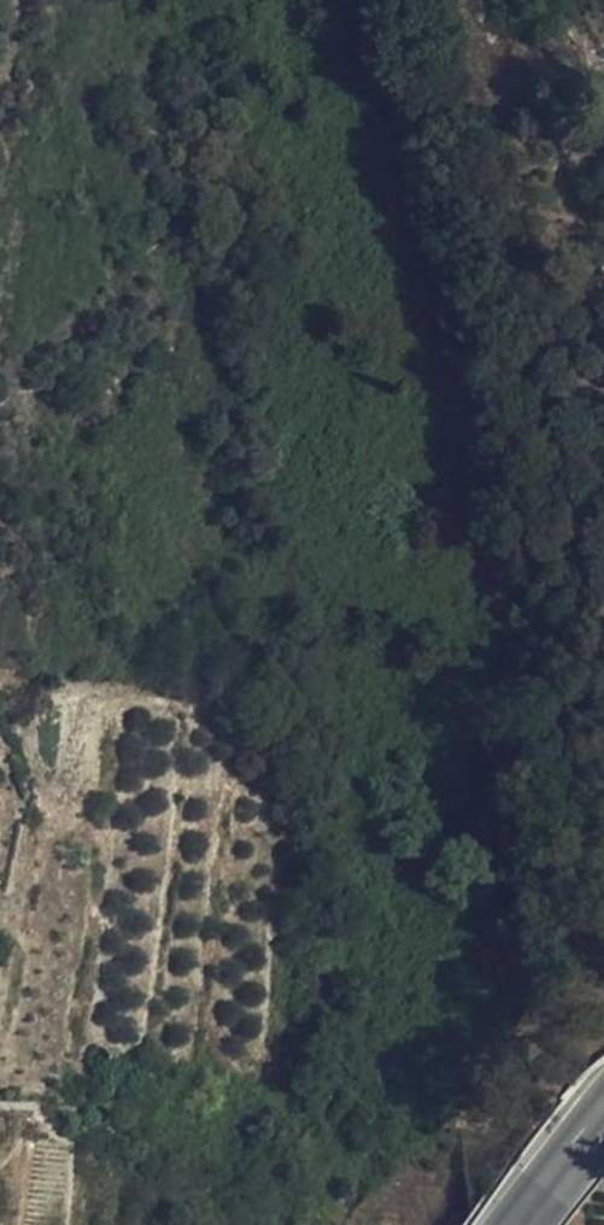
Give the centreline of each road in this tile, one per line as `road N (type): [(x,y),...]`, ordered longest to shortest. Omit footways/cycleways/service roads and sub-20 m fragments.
road 1 (motorway): [(603,1118),(522,1224)]

